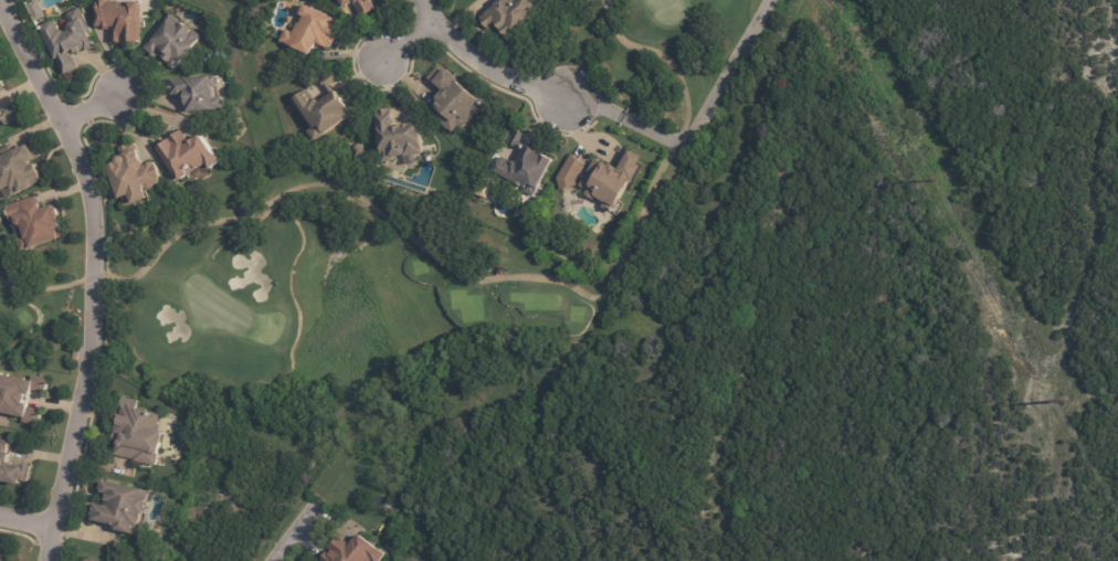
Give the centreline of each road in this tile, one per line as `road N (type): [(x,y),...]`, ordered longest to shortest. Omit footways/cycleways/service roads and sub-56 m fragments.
road 1 (residential): [(2,0),(89,197),(97,299),(91,375),(47,560)]
road 2 (residential): [(420,0),(453,47),(506,81),(692,146),(774,0)]

